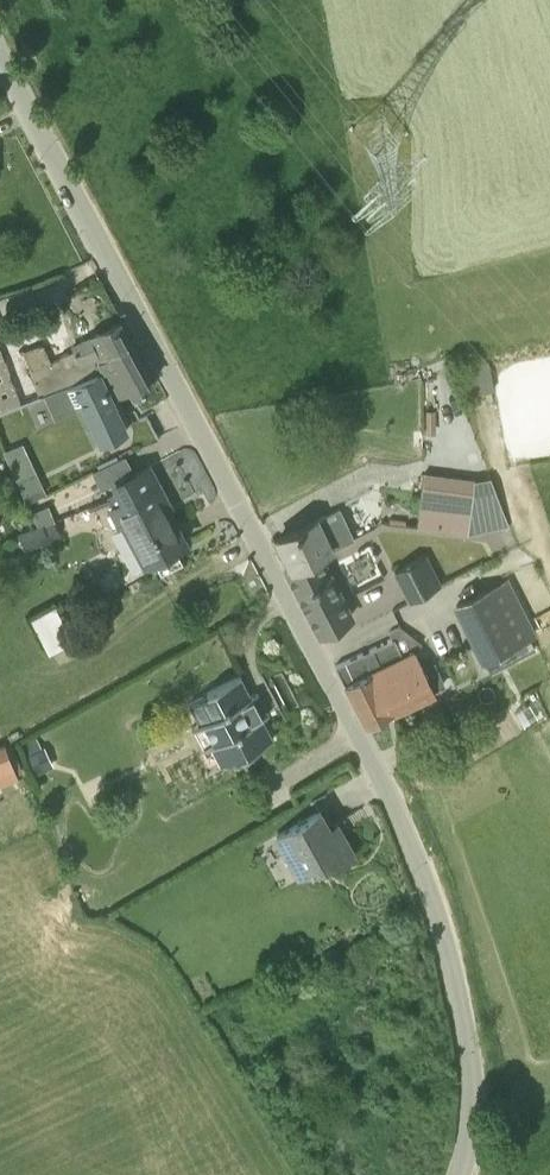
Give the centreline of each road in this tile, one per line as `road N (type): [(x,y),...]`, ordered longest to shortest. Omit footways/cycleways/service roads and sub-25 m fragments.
road 1 (unclassified): [(458,1174),(472,1119),(468,1058),(414,856),(0,53)]

